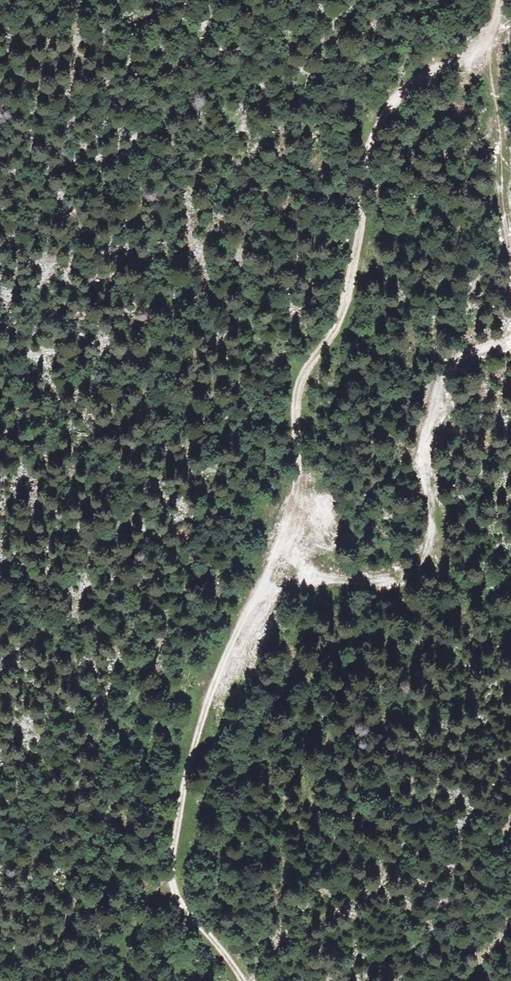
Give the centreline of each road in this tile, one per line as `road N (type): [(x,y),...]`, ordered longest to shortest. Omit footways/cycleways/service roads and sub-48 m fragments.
road 1 (track): [(495,9),(469,45),(411,83),(380,117),(345,302),(306,365),(299,466),(248,604)]
road 2 (track): [(248,604),(265,596),(393,595),(425,580),(446,550),(447,443),(459,390),(510,351)]
road 3 (track): [(171,870),(203,718),(248,604)]
road 4 (track): [(510,237),(495,9)]
road 5 (track): [(244,980),(176,894),(171,870)]
road 6 (track): [(122,980),(147,906),(171,870)]

